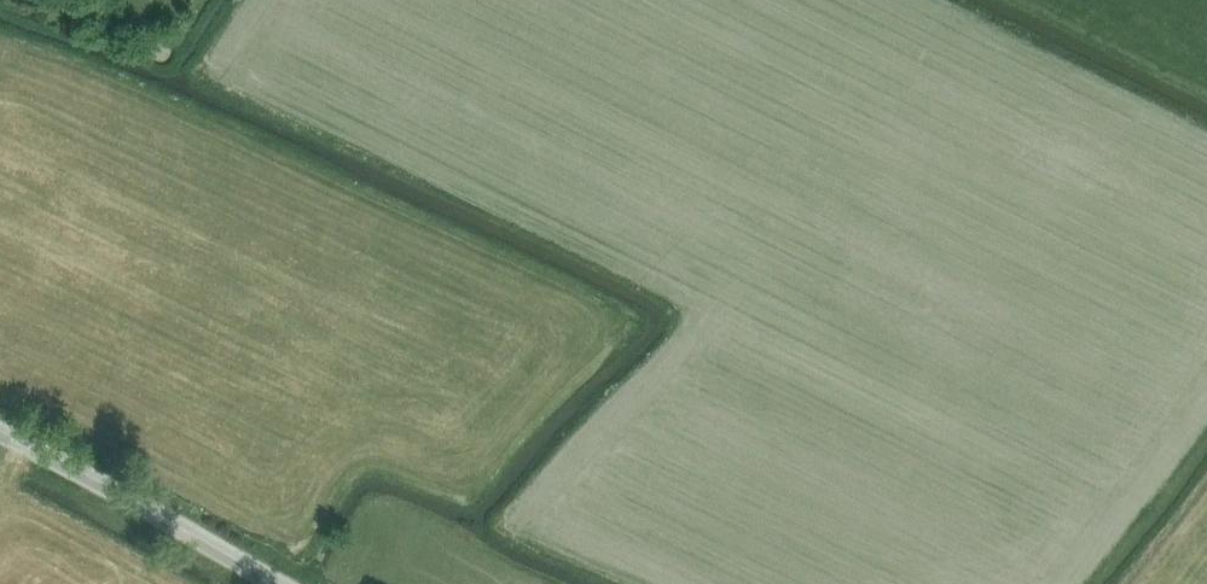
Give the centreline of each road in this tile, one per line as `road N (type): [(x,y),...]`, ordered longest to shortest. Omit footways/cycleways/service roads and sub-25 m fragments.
road 1 (tertiary): [(0,429),(277,583)]

